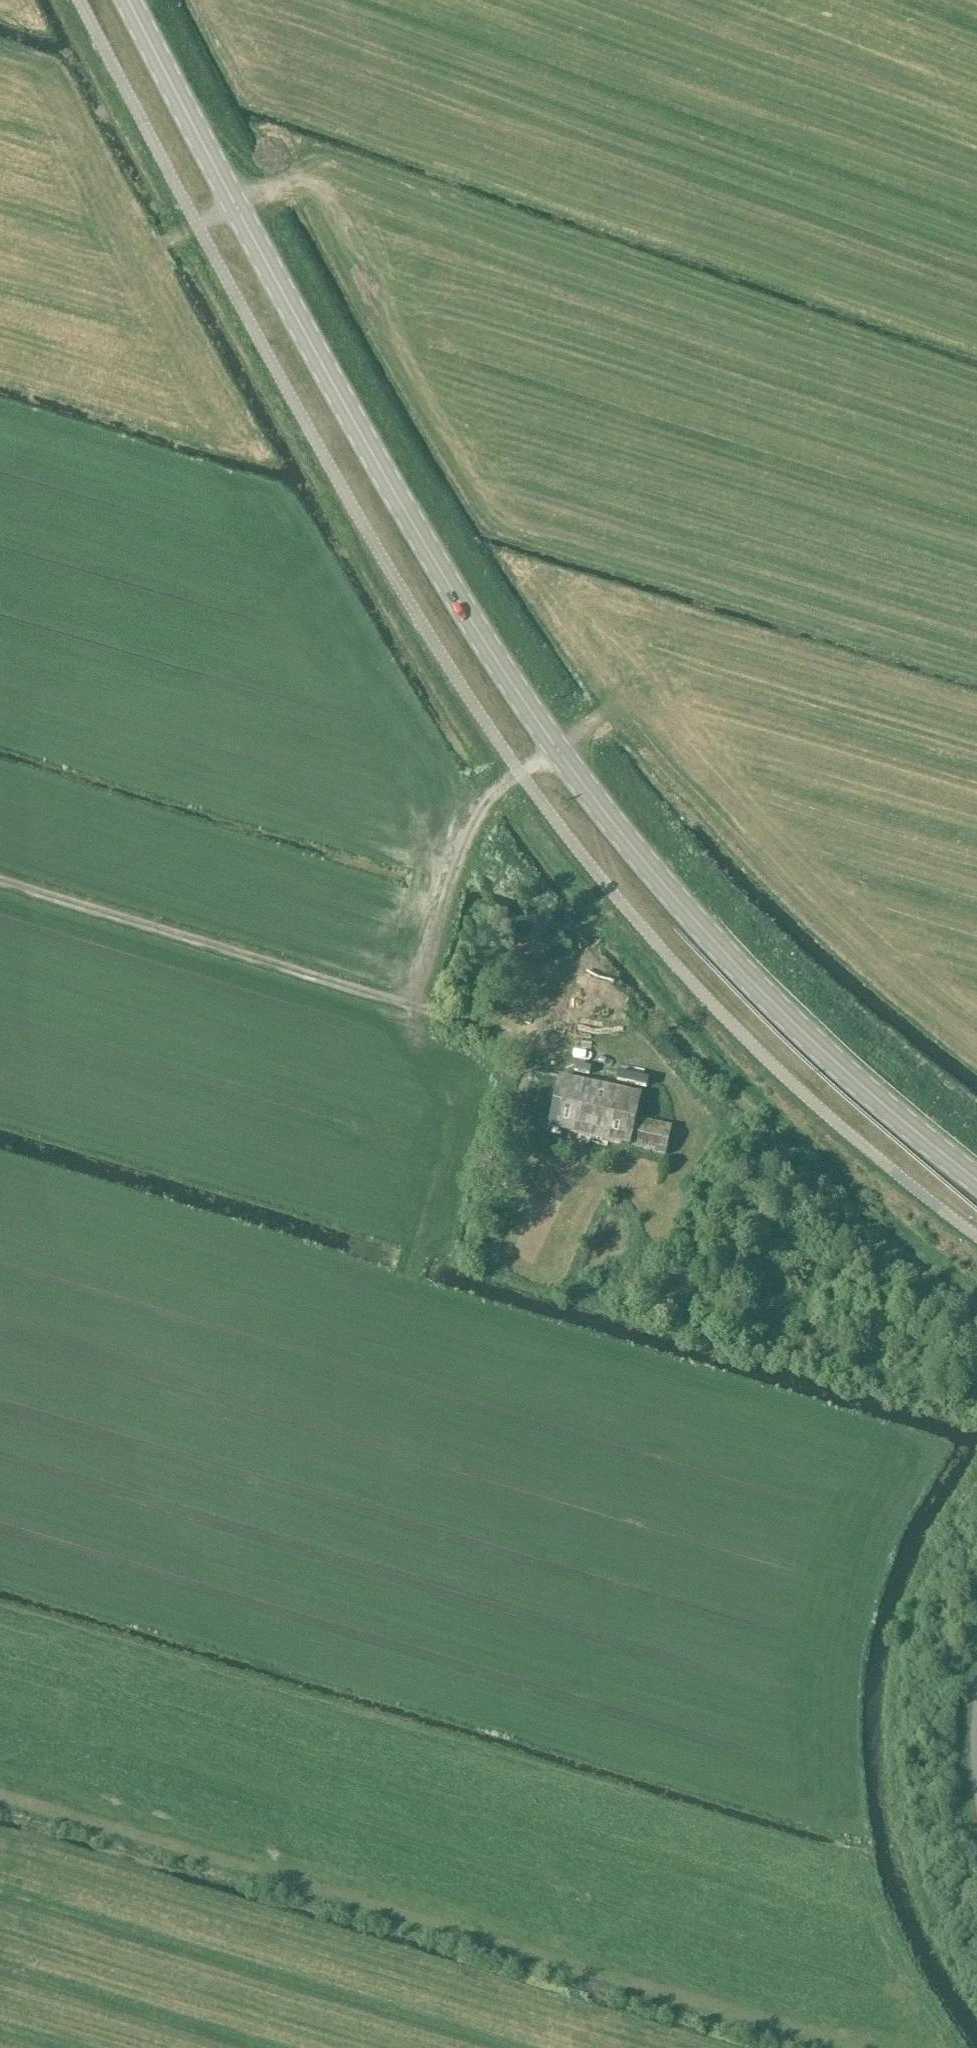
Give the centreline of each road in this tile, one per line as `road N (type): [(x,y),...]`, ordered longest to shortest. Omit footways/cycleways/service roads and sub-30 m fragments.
road 1 (primary): [(976,1178),(886,1107),(747,980),(648,874),(509,686),(170,98),(122,0)]

